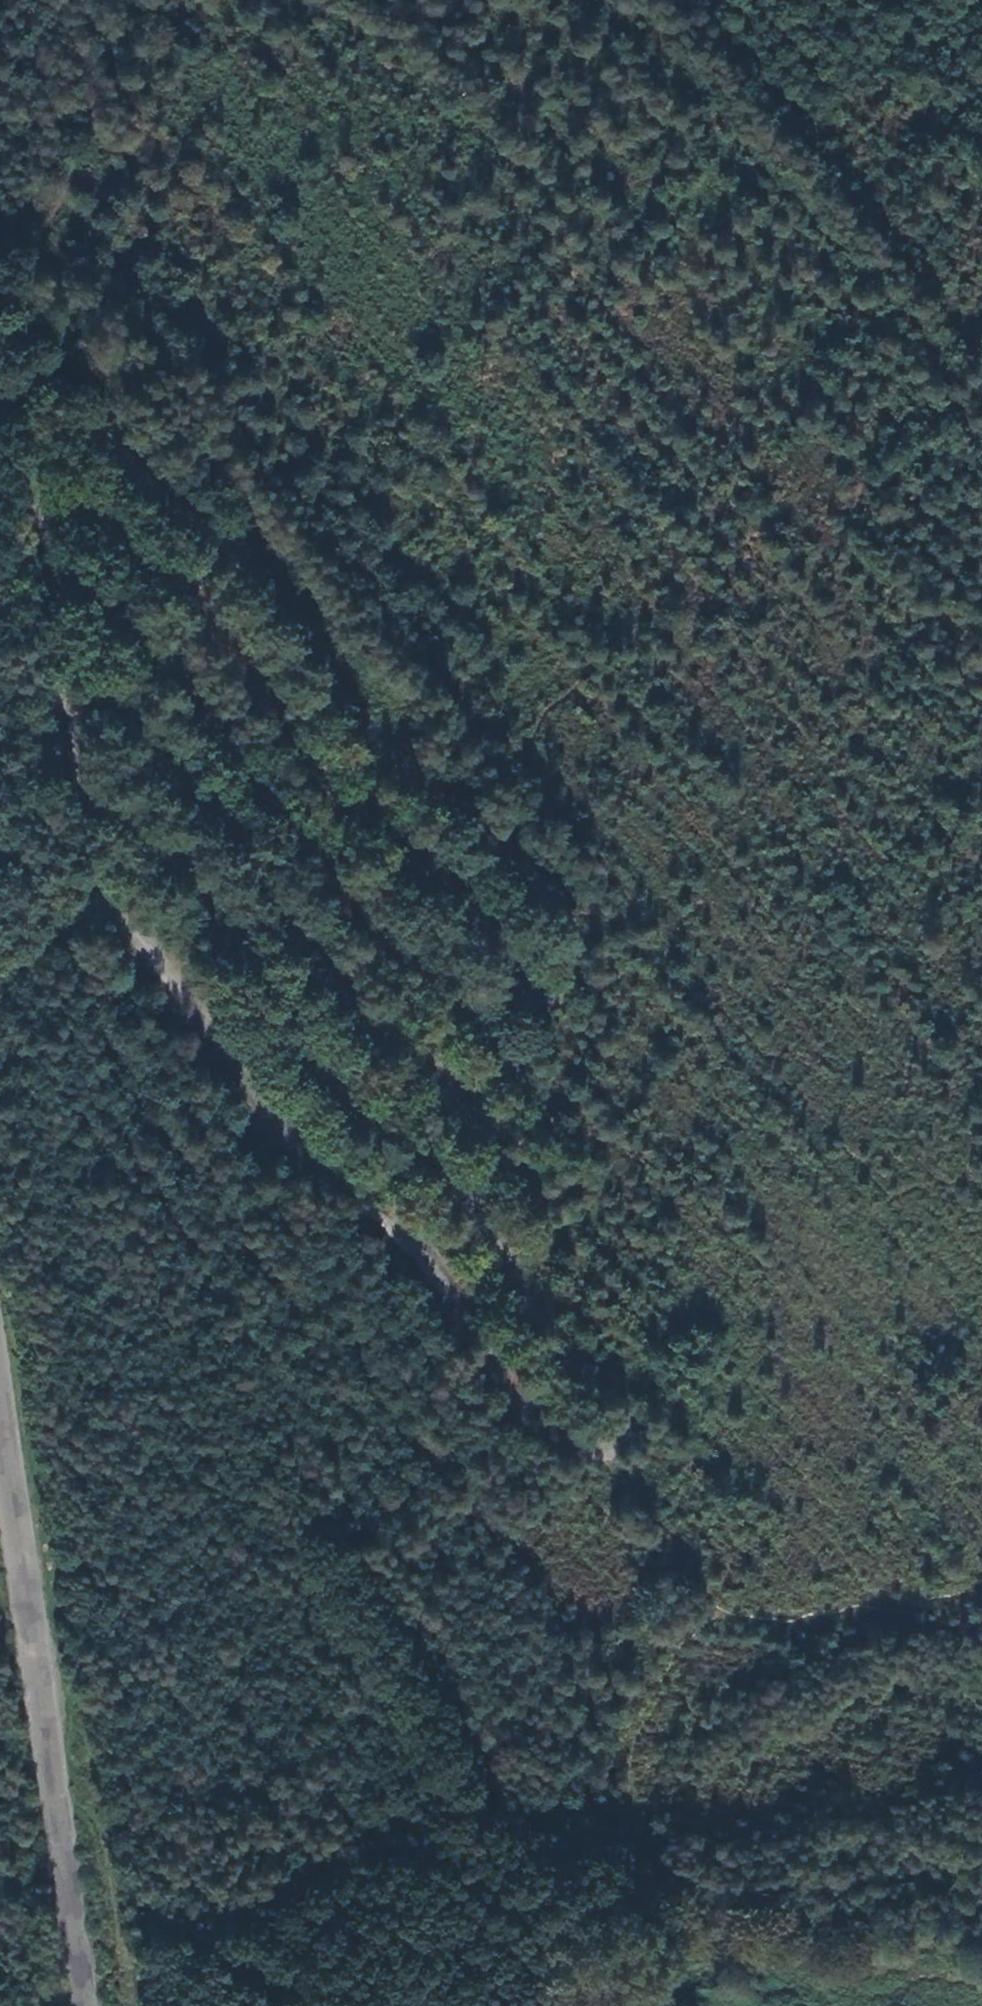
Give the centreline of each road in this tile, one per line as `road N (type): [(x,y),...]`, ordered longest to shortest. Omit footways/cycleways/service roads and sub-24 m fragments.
road 1 (unclassified): [(83,2005),(0,1405)]

